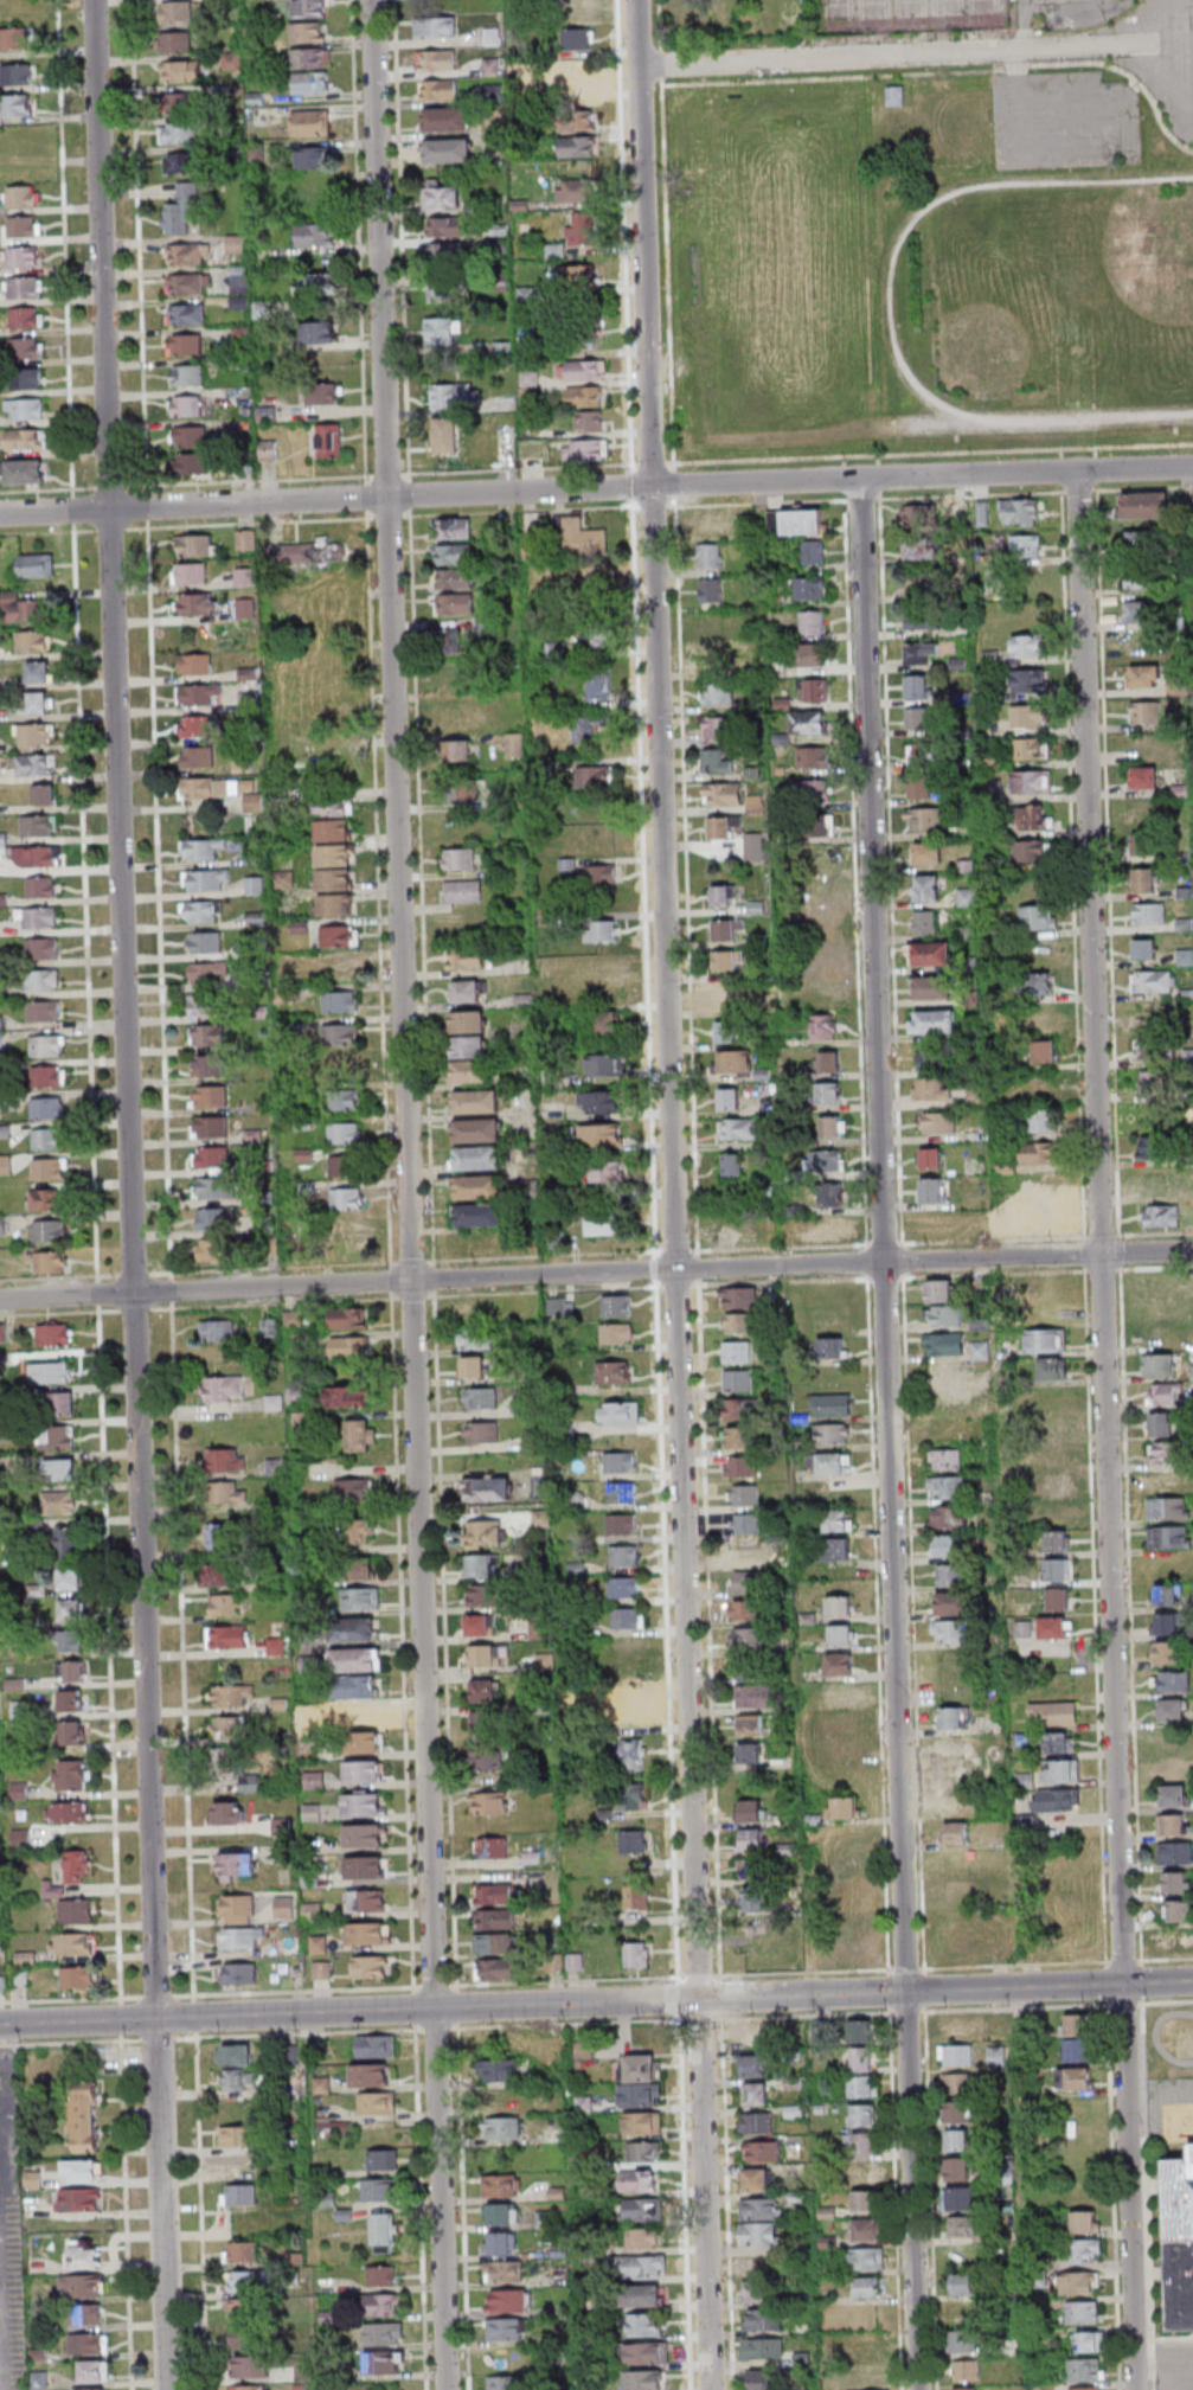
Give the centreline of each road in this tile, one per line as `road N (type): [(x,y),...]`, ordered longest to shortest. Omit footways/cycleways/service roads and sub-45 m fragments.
road 1 (residential): [(445,2389),(374,0)]
road 2 (residential): [(709,2389),(640,0)]
road 3 (residential): [(166,2389),(97,0)]
road 4 (residential): [(916,2389),(864,478)]
road 5 (residential): [(1122,1984),(1082,470)]
road 6 (residential): [(1192,1251),(0,1299)]
road 7 (residential): [(1192,467),(0,514)]
road 8 (tertiary): [(1122,1984),(0,2025)]
road 9 (residential): [(1133,2389),(1122,1984)]

